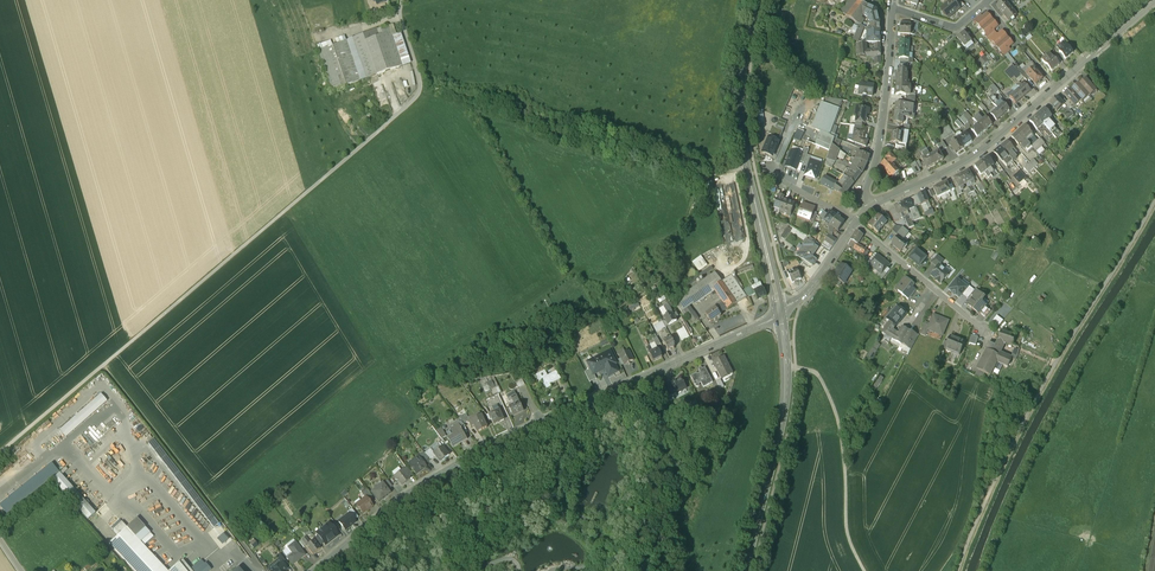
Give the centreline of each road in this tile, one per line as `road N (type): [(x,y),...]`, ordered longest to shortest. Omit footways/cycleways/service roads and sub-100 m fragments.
road 1 (track): [(745,167),(712,174),(679,227),(650,242),(615,287),(577,278),(553,289),(394,391),(287,209)]
road 2 (track): [(401,0),(399,21),(422,83),(418,98),(0,451)]
road 3 (tertiary): [(782,314),(437,473),(312,570)]
road 4 (track): [(1154,199),(1021,426),(958,570)]
road 5 (tertiary): [(782,314),(741,124),(743,62),(758,0)]
road 6 (tertiary): [(746,570),(785,408),(782,314)]
road 7 (track): [(104,365),(262,570)]
road 8 (track): [(865,570),(847,535),(826,389),(813,372),(796,367)]
road 9 (residential): [(870,208),(954,168),(1056,85)]
road 10 (residential): [(870,208),(864,196),(882,123),(892,8)]
road 11 (residential): [(854,224),(989,336)]
road 12 (residential): [(1056,85),(1154,0)]

